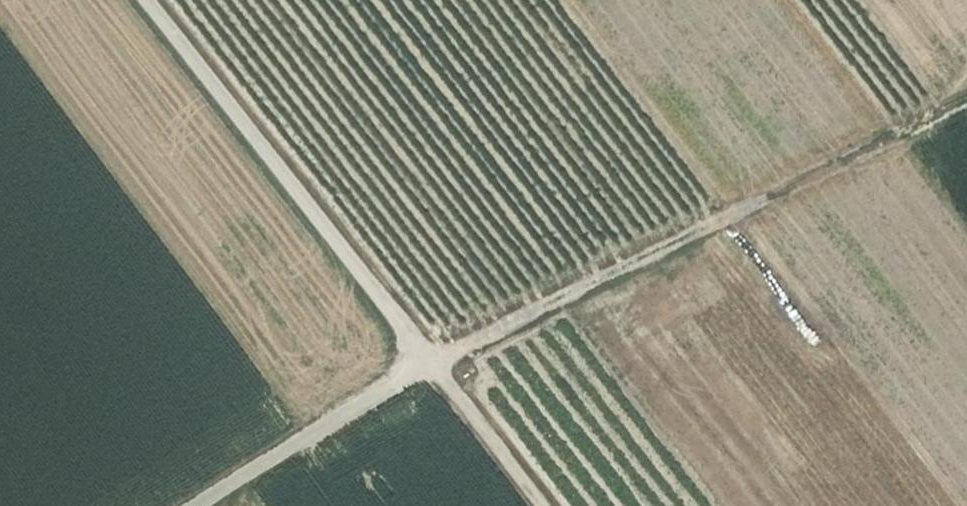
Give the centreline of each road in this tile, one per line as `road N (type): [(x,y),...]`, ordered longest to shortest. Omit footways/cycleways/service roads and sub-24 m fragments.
road 1 (track): [(966,106),(435,367),(215,505)]
road 2 (track): [(150,0),(544,505)]

